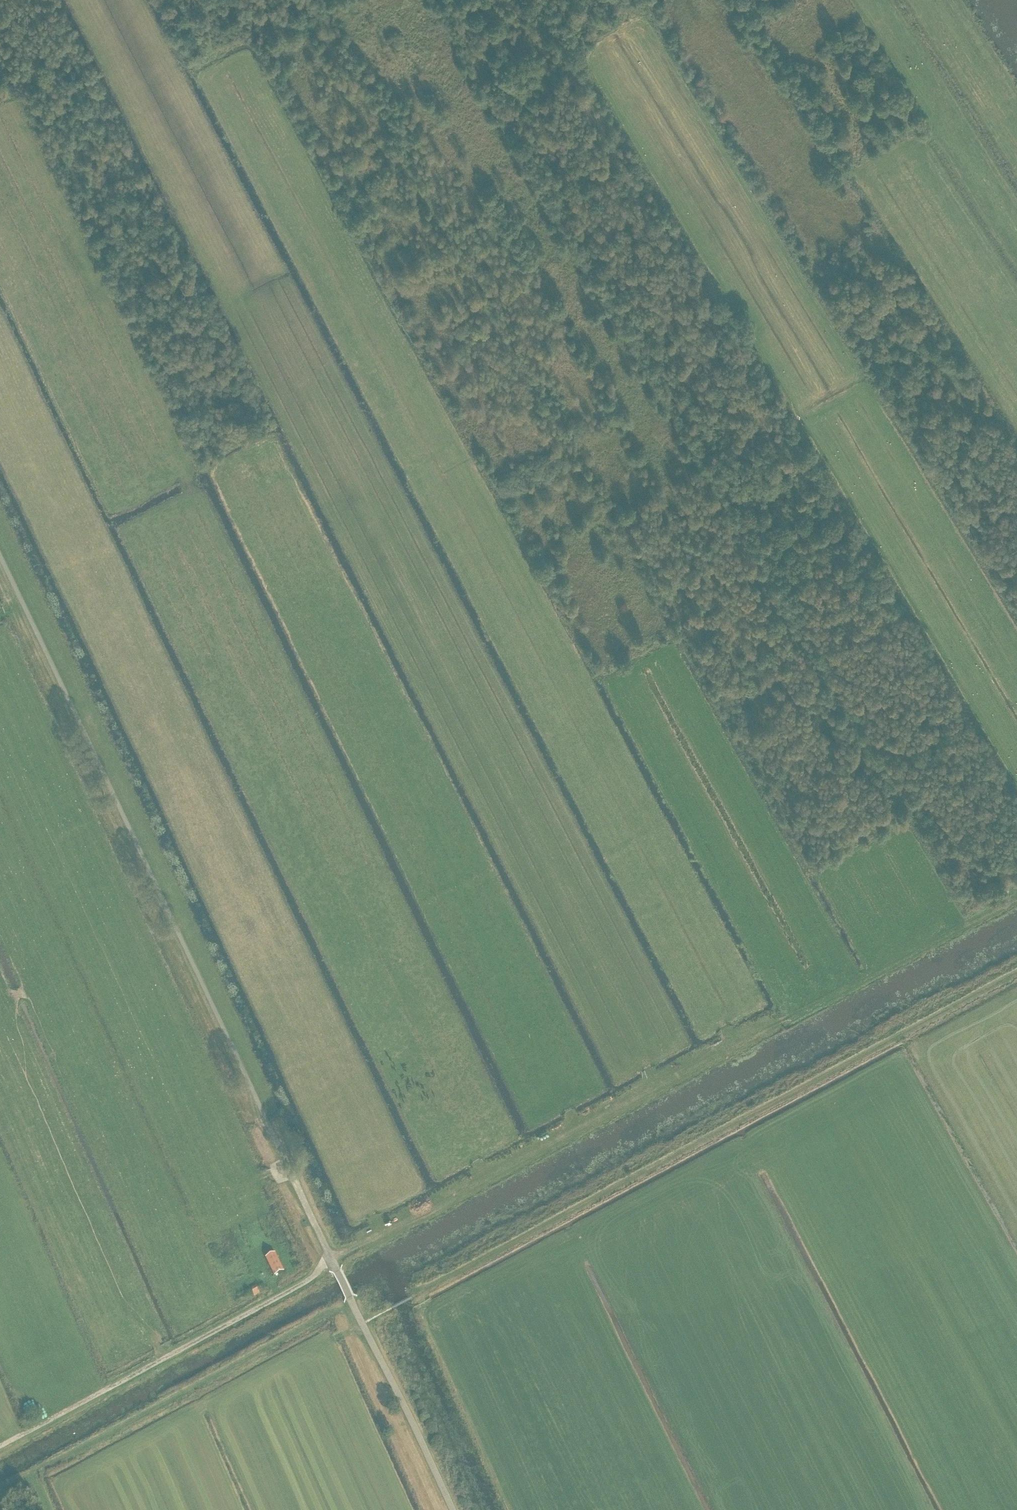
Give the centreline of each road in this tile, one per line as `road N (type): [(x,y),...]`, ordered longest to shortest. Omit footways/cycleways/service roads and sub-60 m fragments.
road 1 (unclassified): [(452,1509),(269,1129)]

